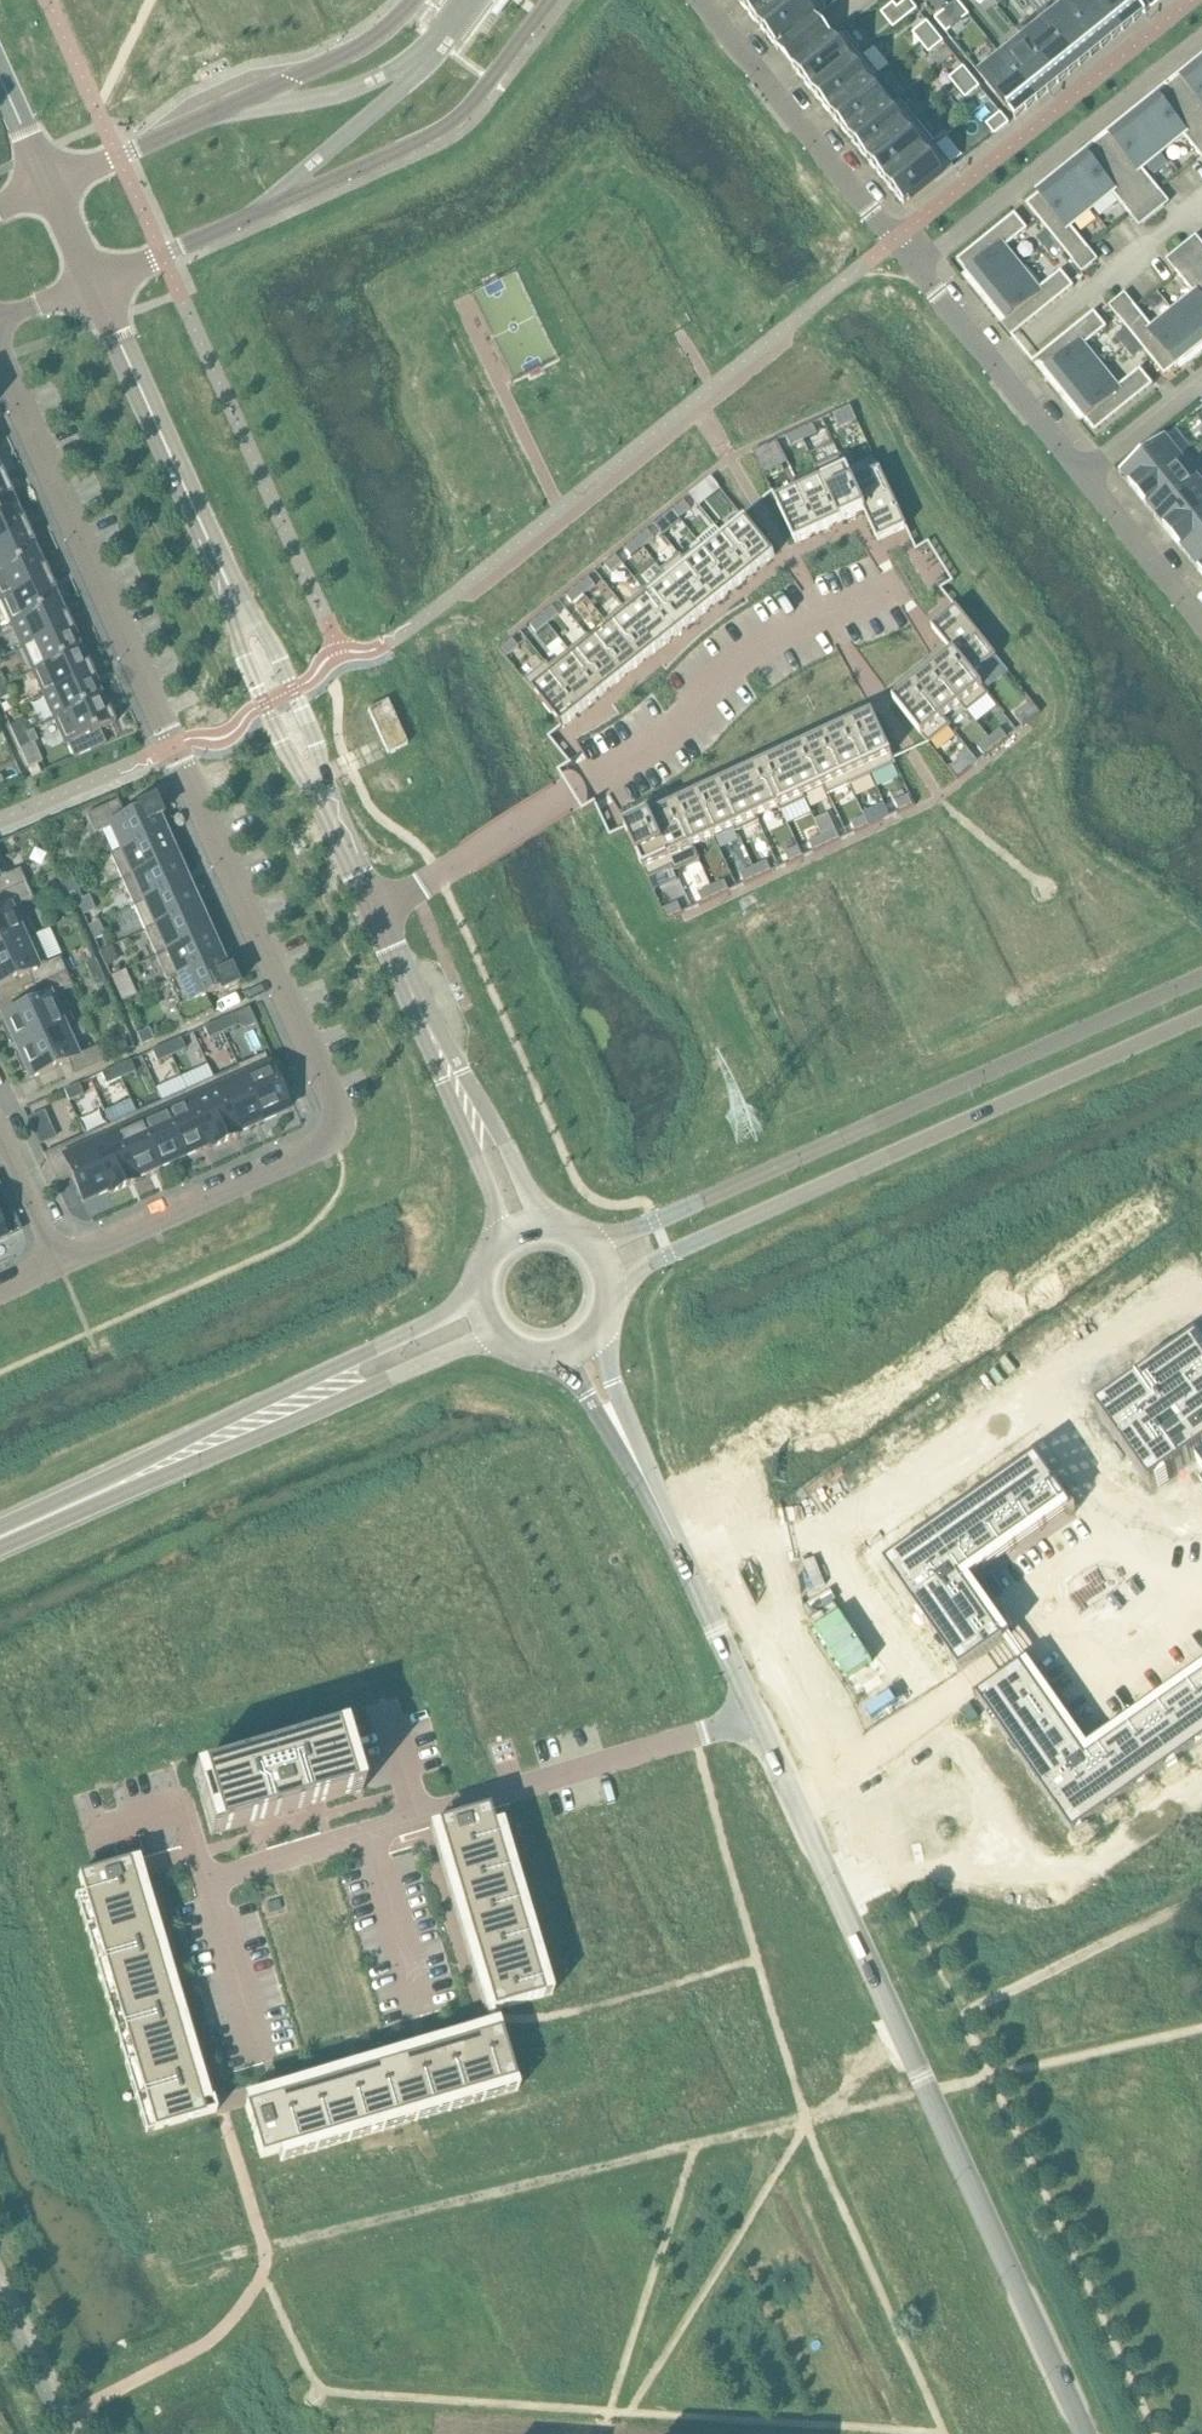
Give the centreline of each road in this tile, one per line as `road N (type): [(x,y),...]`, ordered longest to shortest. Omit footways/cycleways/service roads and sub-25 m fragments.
road 1 (residential): [(58,1262),(333,1140),(343,1121),(0,359)]
road 2 (tertiary): [(1091,2433),(640,1468)]
road 3 (tertiary): [(1201,979),(596,1245)]
road 4 (tertiary): [(612,1279),(1201,1016)]
road 5 (residential): [(885,592),(798,622),(736,663),(640,753),(376,909)]
road 6 (residential): [(95,283),(452,120),(552,0)]
road 7 (tertiary): [(482,1272),(464,1301),(437,1320),(154,1456),(94,1497)]
road 8 (tertiary): [(94,1497),(163,1478),(453,1352),(512,1346)]
road 9 (residential): [(413,0),(386,34),(50,188)]
road 10 (residential): [(1201,39),(917,270)]
road 11 (tertiary): [(95,283),(244,615)]
road 12 (residential): [(700,0),(917,270)]
road 13 (tertiary): [(563,1225),(530,1194),(408,987)]
road 14 (tertiary): [(408,987),(497,1205),(495,1246)]
road 15 (residential): [(917,270),(1083,476)]
road 16 (tertiary): [(244,615),(242,645),(277,731),(305,780),(325,799)]
road 17 (tertiary): [(325,799),(315,741),(280,661),(268,635),(244,615)]
road 18 (residential): [(1083,476),(1201,624)]
road 19 (residential): [(1201,385),(1083,476)]
road 20 (tertiary): [(640,1468),(597,1332)]
road 21 (tertiary): [(556,1354),(640,1468)]
road 22 (residential): [(58,1262),(0,1135)]
road 23 (tertiary): [(50,188),(0,75)]
road 24 (tertiary): [(325,799),(376,909)]

